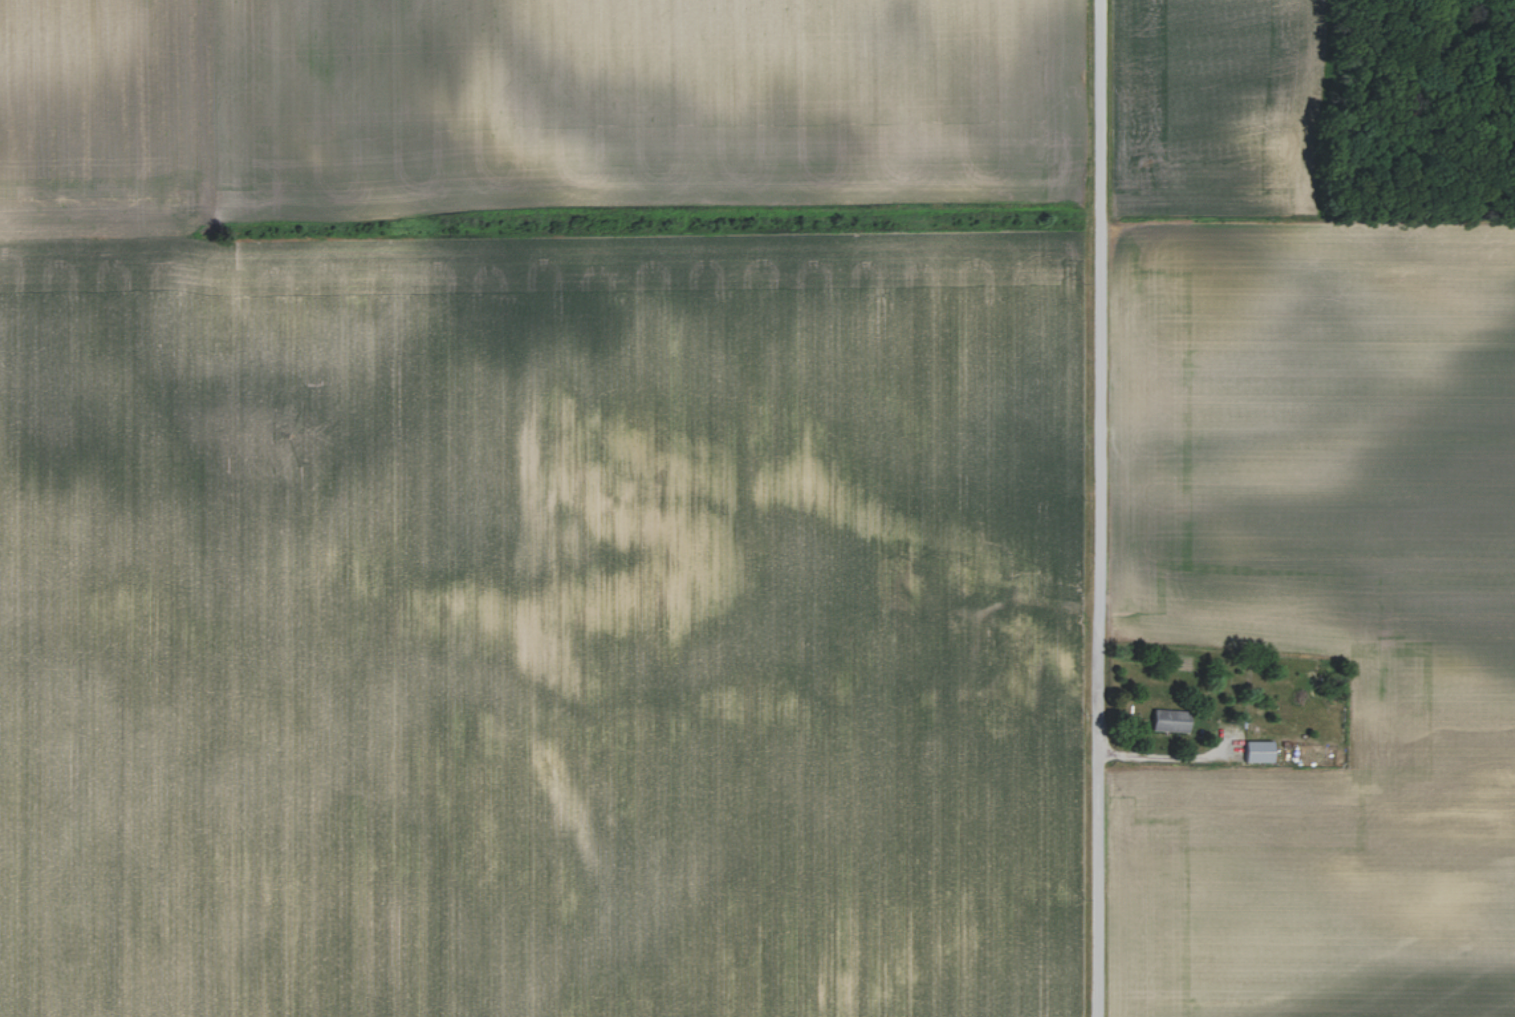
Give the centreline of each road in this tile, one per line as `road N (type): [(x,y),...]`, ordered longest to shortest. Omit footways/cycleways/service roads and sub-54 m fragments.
road 1 (residential): [(1095,1016),(1095,0)]

